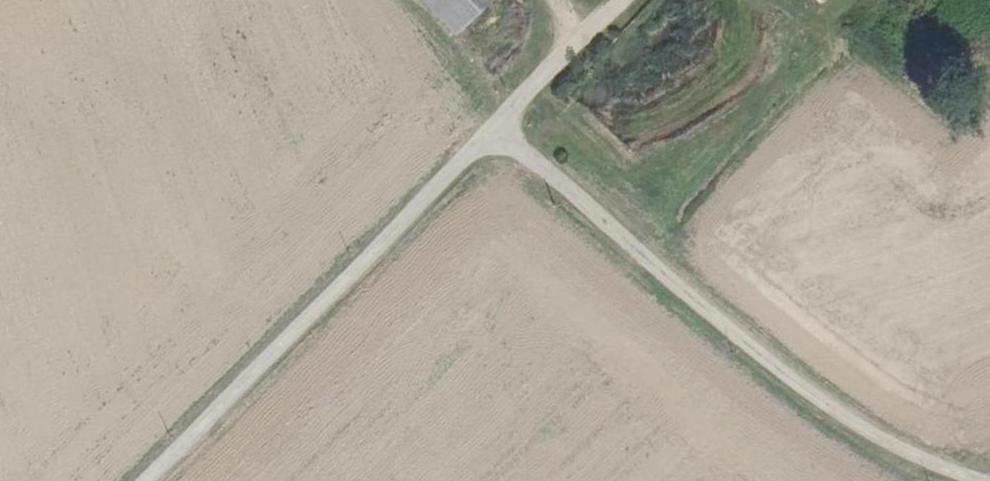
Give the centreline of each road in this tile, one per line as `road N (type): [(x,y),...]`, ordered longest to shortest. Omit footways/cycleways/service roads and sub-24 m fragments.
road 1 (track): [(988,480),(897,446),(810,393),(496,128),(621,0)]
road 2 (unclassified): [(496,128),(144,480)]

